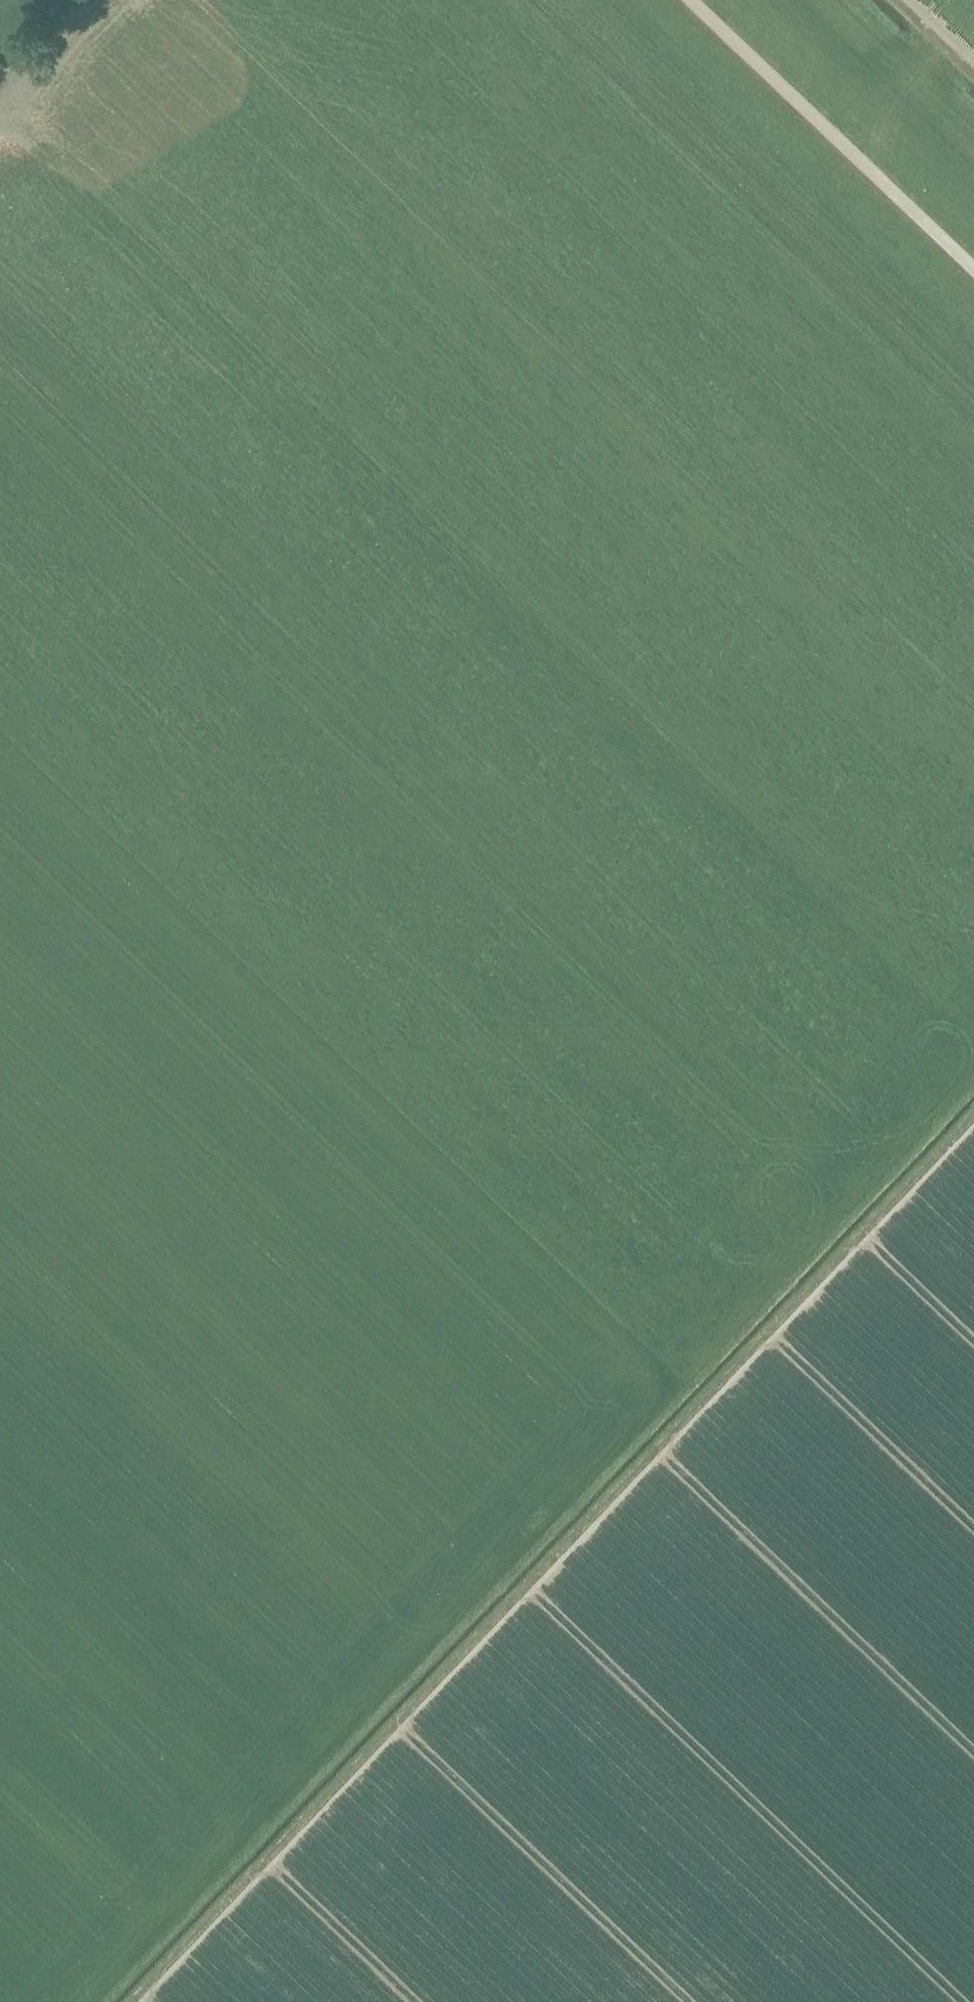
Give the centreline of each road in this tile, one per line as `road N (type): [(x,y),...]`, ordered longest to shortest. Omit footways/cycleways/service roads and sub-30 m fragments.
road 1 (tertiary): [(973,271),(695,0)]

